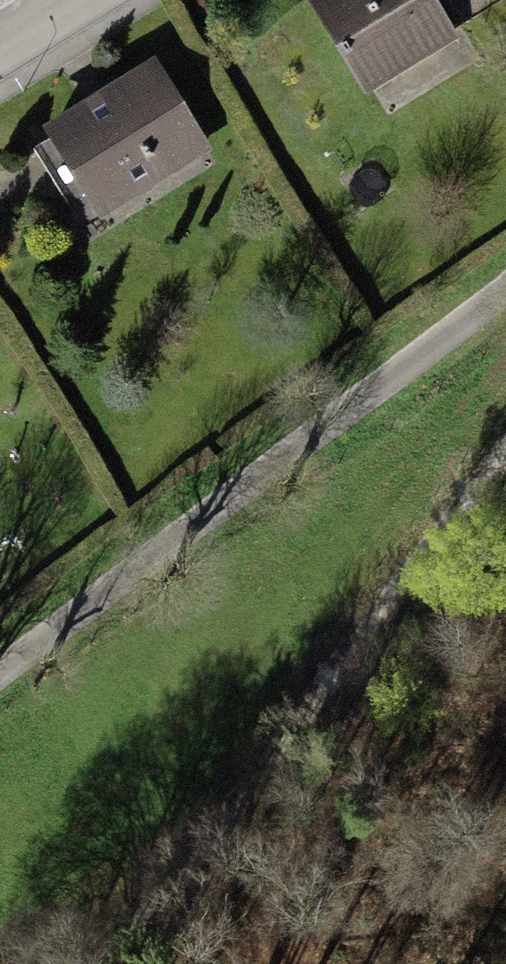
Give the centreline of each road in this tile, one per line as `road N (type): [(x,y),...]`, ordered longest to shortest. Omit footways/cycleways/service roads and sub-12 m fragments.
road 1 (track): [(505,434),(149,904),(85,963)]
road 2 (residential): [(505,289),(0,675)]

